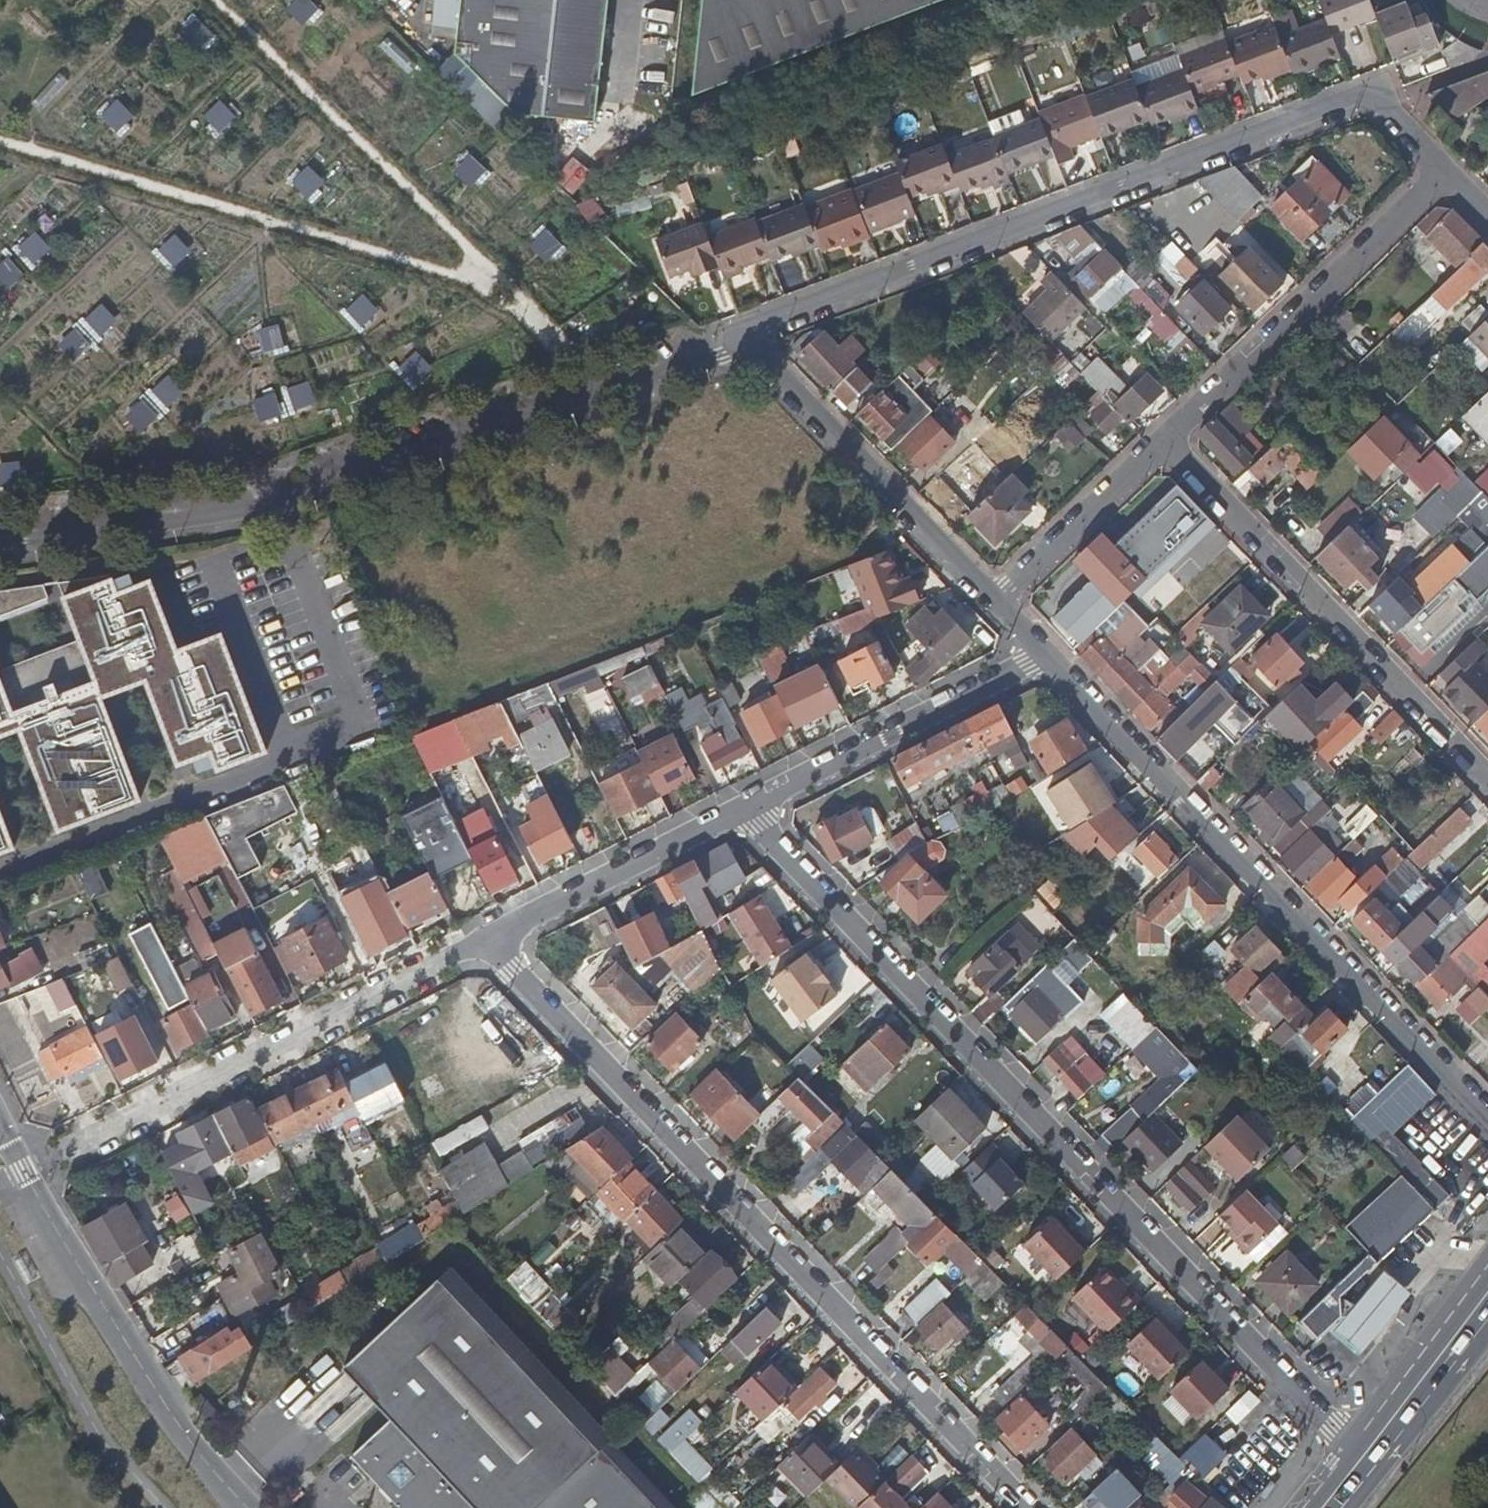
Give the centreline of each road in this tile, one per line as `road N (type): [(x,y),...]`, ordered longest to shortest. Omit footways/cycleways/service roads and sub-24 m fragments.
road 1 (residential): [(758,815),(1361,1458)]
road 2 (residential): [(1450,169),(1377,93),(742,328)]
road 3 (residential): [(0,561),(222,522),(608,395),(742,328)]
road 4 (residential): [(1025,1507),(498,946)]
road 5 (residential): [(1047,653),(1487,1118)]
road 6 (residential): [(498,946),(68,1145)]
road 7 (residential): [(1487,777),(1165,438)]
road 8 (residential): [(249,1507),(60,1243),(0,1138)]
road 9 (residential): [(1450,169),(1165,438)]
road 10 (residential): [(742,328),(997,599)]
road 11 (residential): [(1047,653),(758,815)]
road 12 (residential): [(758,815),(498,946)]
road 13 (residential): [(1165,438),(997,599)]
road 14 (primary): [(1361,1458),(1487,1293)]

